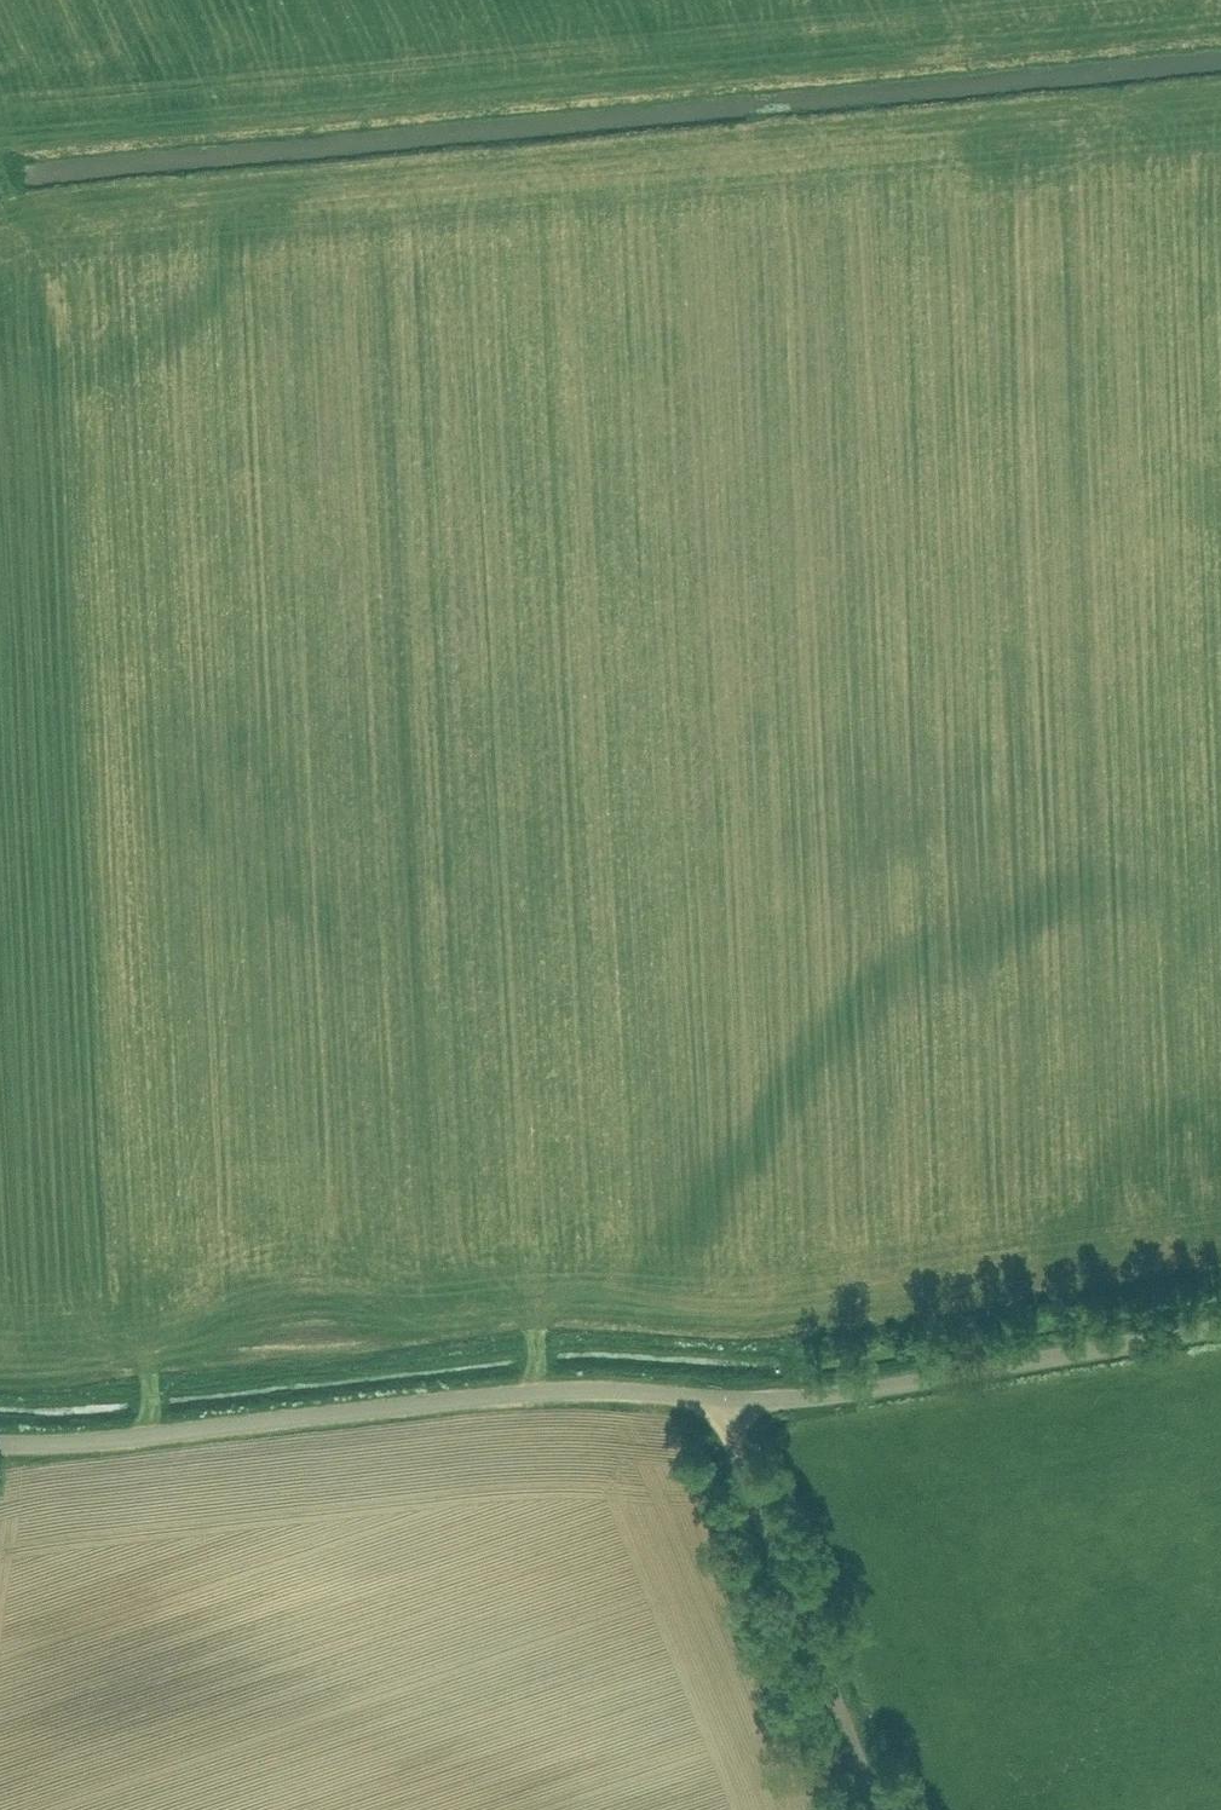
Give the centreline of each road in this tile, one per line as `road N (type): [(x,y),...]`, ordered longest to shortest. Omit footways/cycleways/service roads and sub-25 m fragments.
road 1 (unclassified): [(0,1443),(93,1440),(592,1388),(716,1400)]
road 2 (unclassified): [(716,1400),(834,1395),(1220,1325)]
road 3 (unclassified): [(716,1400),(881,1809)]

